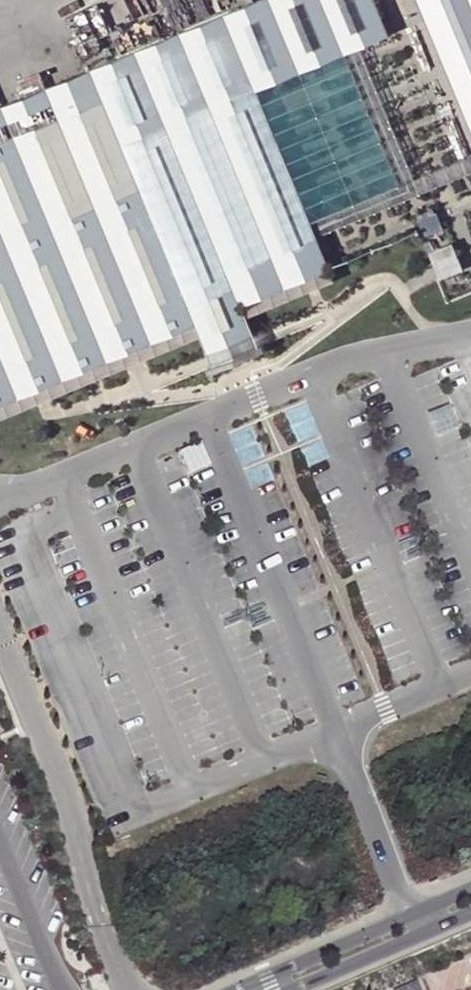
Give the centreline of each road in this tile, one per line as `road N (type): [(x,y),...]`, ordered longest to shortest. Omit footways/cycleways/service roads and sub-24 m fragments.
road 1 (unclassified): [(470,898),(255,989)]
road 2 (unclassified): [(294,989),(470,914)]

